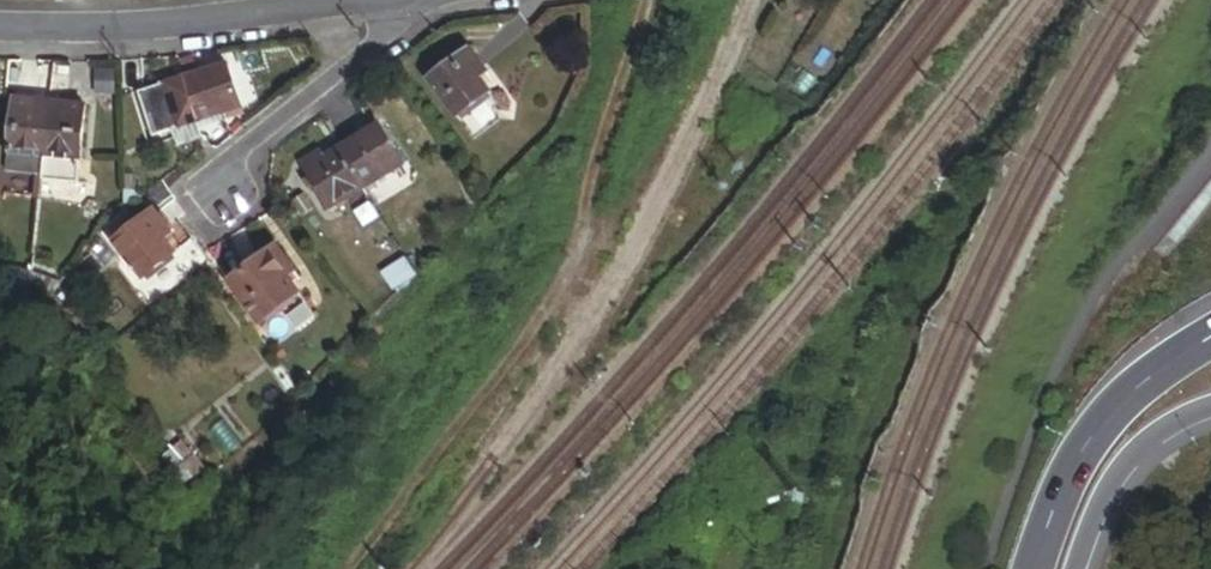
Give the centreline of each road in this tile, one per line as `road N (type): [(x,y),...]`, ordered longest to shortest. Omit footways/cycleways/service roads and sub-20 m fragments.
road 1 (residential): [(0,26),(201,23),(376,0)]
road 2 (trunk): [(1210,336),(1108,414),(1067,479),(1033,568)]
road 3 (residential): [(208,176),(419,0)]
road 4 (track): [(574,235),(647,0)]
road 5 (trunk): [(1081,568),(1132,461),(1210,412)]

